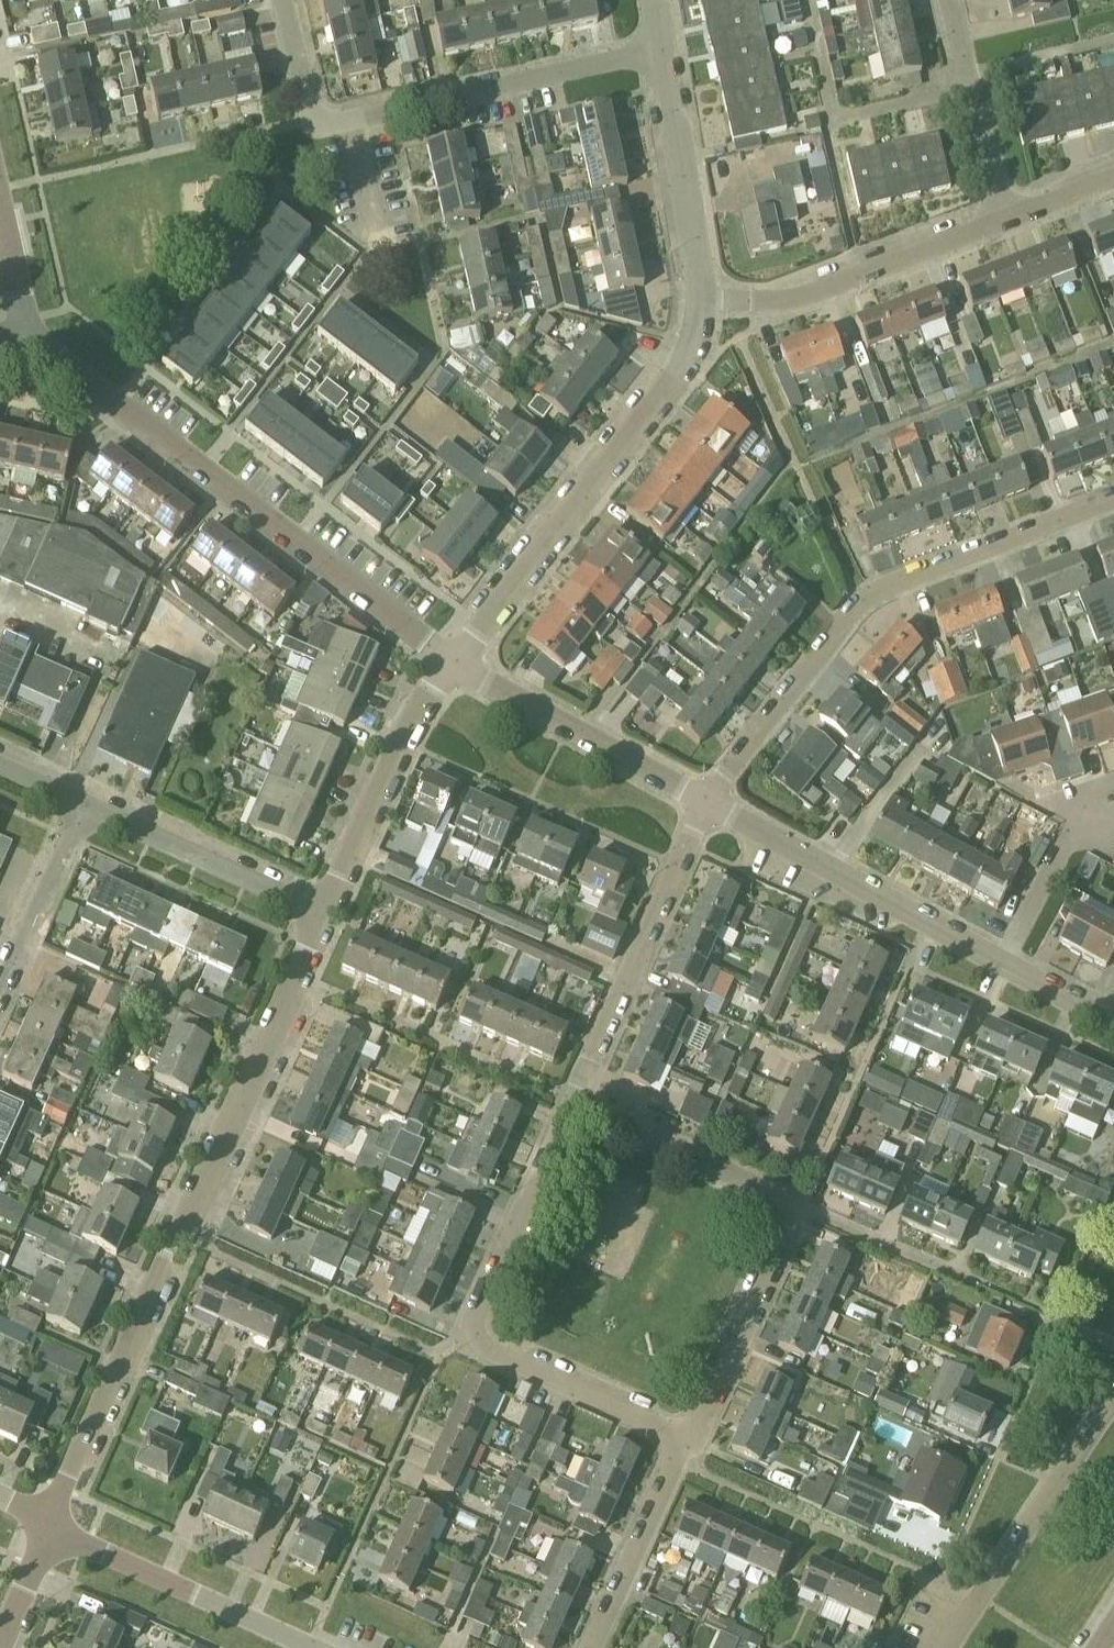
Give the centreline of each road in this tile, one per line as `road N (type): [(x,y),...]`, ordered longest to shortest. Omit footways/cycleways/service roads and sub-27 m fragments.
road 1 (residential): [(51,1525),(162,1279),(164,1258),(189,1221),(309,951),(317,909)]
road 2 (residential): [(455,664),(27,336)]
road 3 (residential): [(710,803),(858,604),(1113,499)]
road 4 (residential): [(686,1439),(697,1434),(790,1226),(788,1206),(775,1192),(574,1105)]
road 5 (residential): [(686,1439),(476,1340),(476,1324),(574,1105)]
road 6 (residential): [(455,664),(684,366),(701,300)]
road 7 (residential): [(314,119),(322,124),(663,50)]
road 8 (residential): [(1002,962),(710,803)]
road 9 (residential): [(574,1105),(710,803)]
road 10 (residential): [(701,300),(800,297),(1003,221)]
road 11 (residential): [(949,1647),(1113,1399)]
road 12 (residential): [(710,803),(455,664)]
road 13 (residential): [(313,1647),(51,1525)]
road 14 (residential): [(317,909),(342,876),(402,742),(455,664)]
road 15 (residential): [(317,909),(81,804)]
road 16 (residential): [(701,300),(663,50)]
road 17 (residential): [(594,1647),(686,1439)]
road 18 (residential): [(1003,221),(950,0)]
road 19 (residential): [(0,986),(81,804)]
road 20 (residential): [(1078,821),(1002,962)]
road 21 (residential): [(27,336),(0,206)]
road 22 (residential): [(0,1644),(51,1525)]
road 23 (residential): [(1113,1023),(1002,962)]
road 24 (residential): [(314,119),(286,0)]

